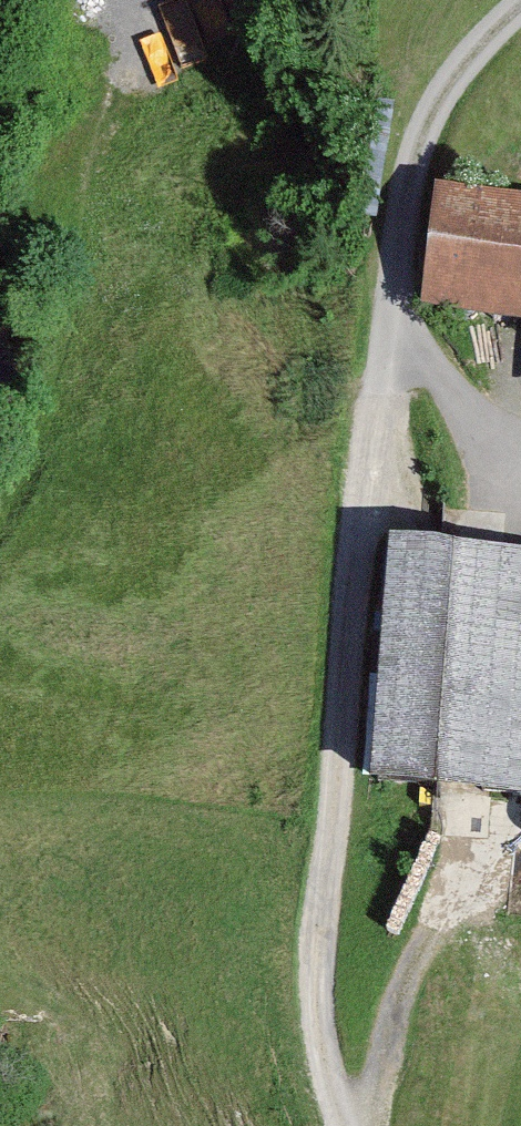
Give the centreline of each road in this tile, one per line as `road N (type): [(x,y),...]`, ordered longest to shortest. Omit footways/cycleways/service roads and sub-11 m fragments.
road 1 (track): [(344,1125),(318,1000),(322,914),(391,328),(492,424),(520,437)]
road 2 (unclassified): [(391,328),(409,185),(433,108),(467,57),(520,4)]
road 3 (track): [(364,1125),(397,1000),(453,899)]

